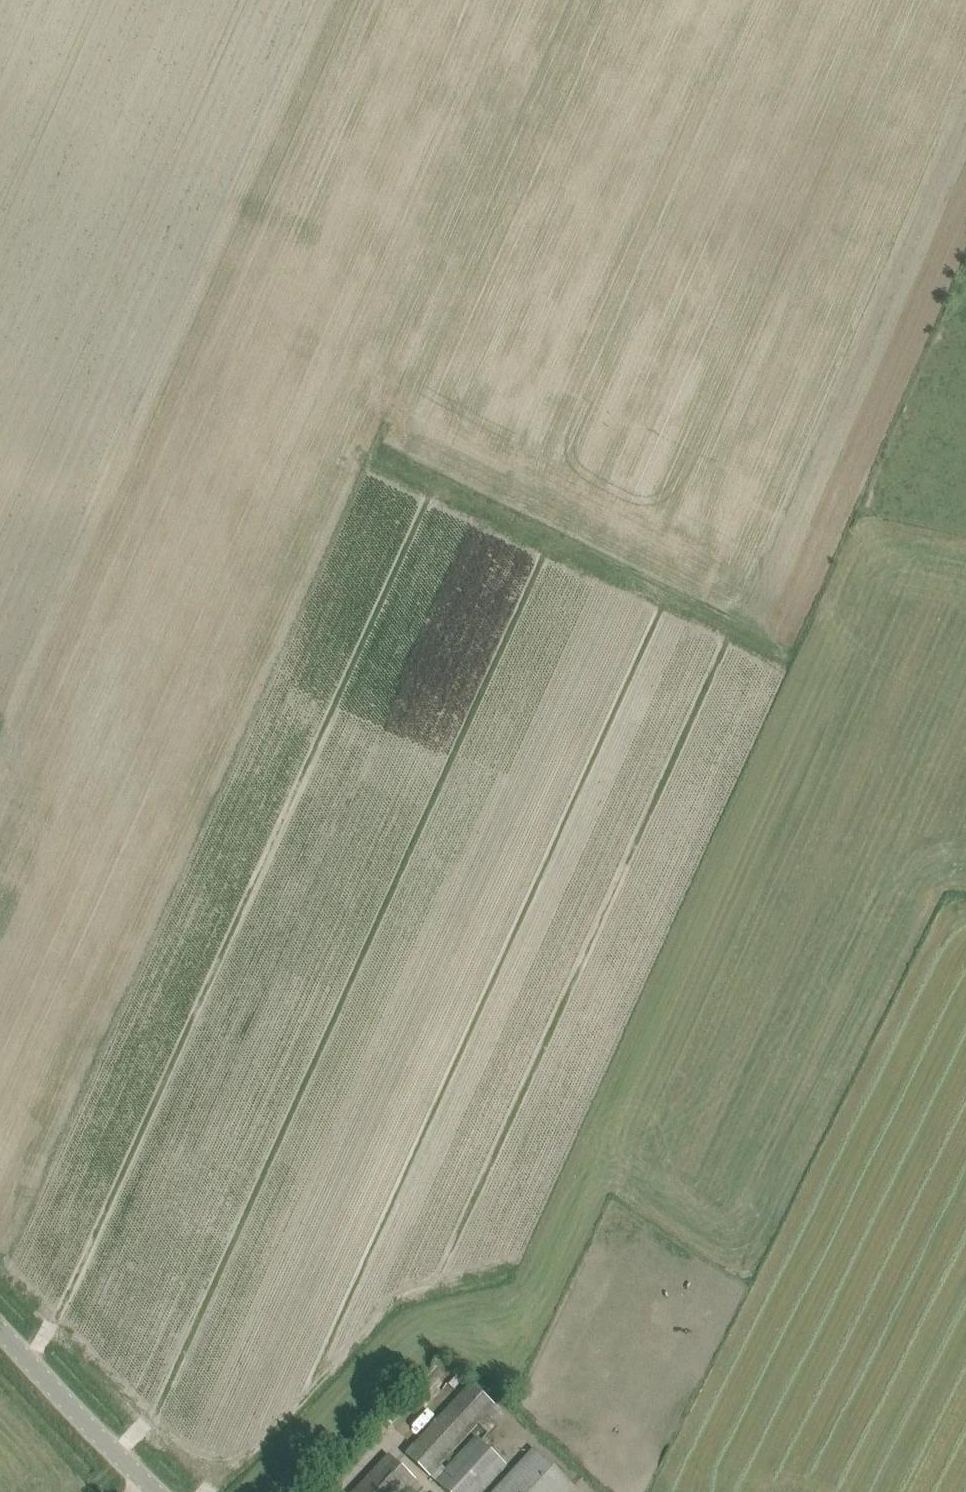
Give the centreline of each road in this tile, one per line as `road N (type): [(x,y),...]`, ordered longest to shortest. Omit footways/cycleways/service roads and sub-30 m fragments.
road 1 (unclassified): [(138,1491),(0,1333)]

